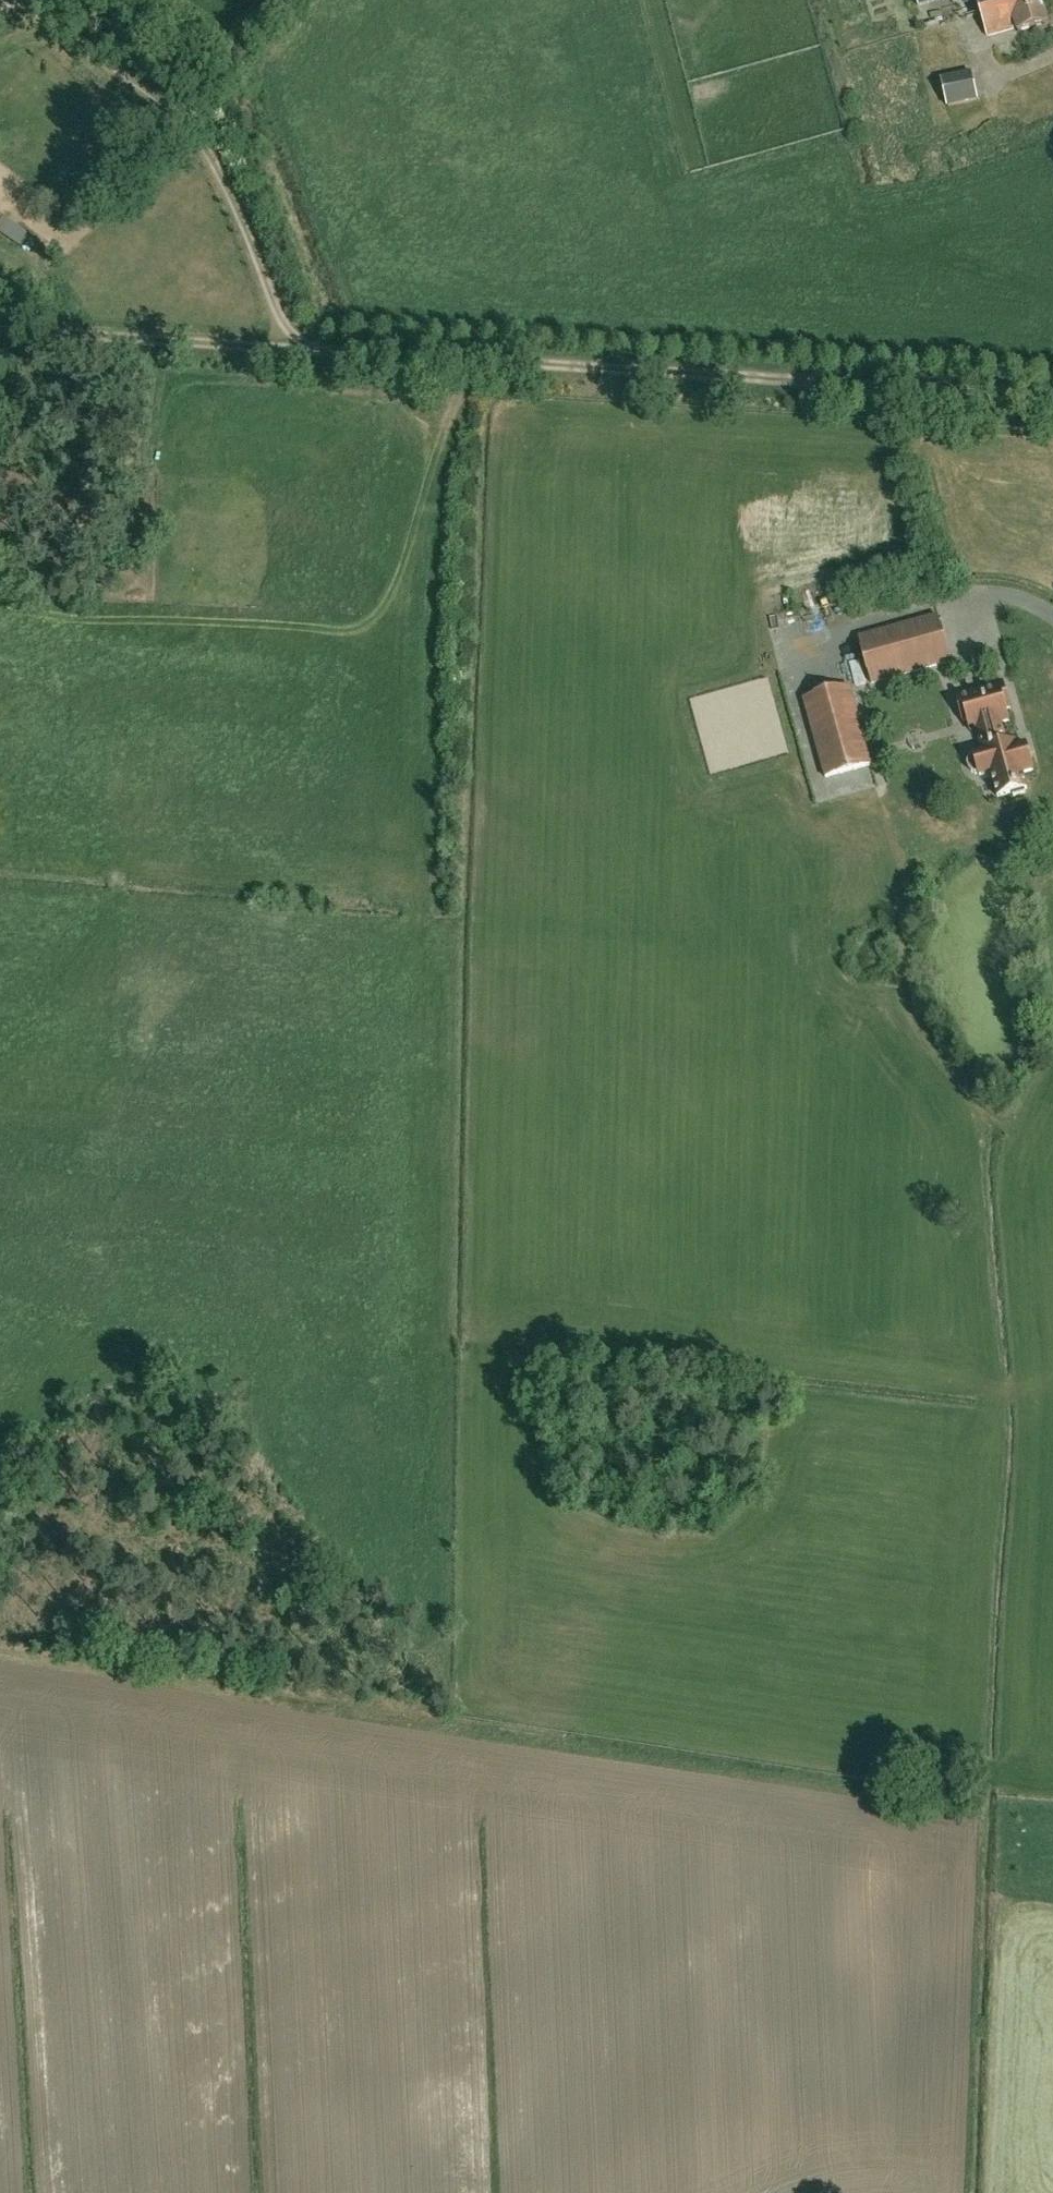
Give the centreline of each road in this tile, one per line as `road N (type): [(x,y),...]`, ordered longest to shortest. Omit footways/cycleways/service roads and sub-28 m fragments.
road 1 (track): [(0,327),(1052,390)]

